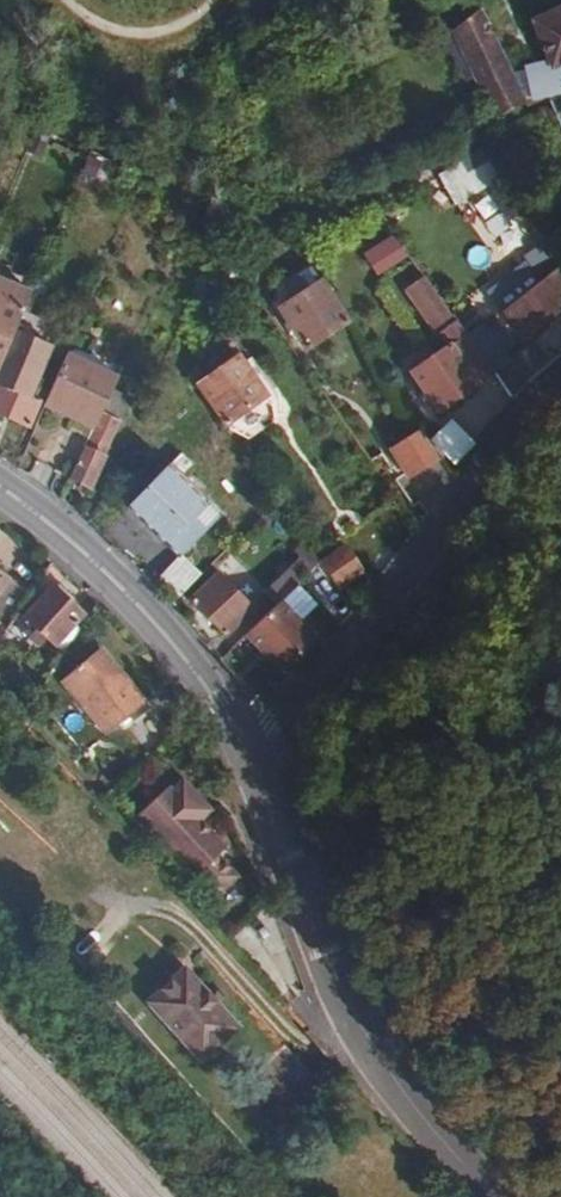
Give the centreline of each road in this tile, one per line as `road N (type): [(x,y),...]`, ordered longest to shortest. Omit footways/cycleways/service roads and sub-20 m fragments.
road 1 (secondary): [(501,1196),(361,1033),(255,763)]
road 2 (residential): [(255,763),(560,382)]
road 3 (secondary): [(255,763),(148,618),(0,485)]
road 4 (track): [(217,0),(159,35),(123,33),(70,0)]

